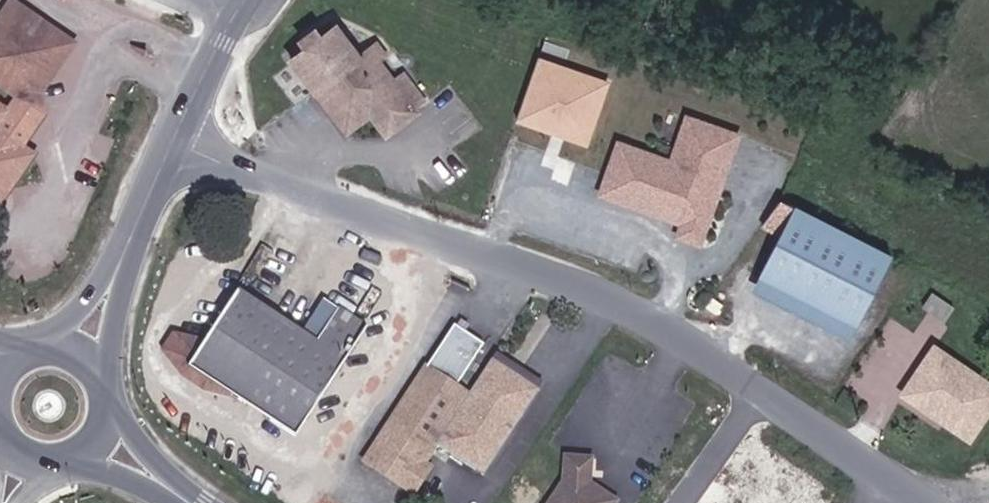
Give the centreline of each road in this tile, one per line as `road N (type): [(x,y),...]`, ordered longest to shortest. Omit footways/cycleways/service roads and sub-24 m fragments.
road 1 (unclassified): [(179,151),(420,230),(653,321),(931,502)]
road 2 (tertiary): [(179,151),(251,0)]
road 3 (tertiary): [(119,264),(179,151)]

